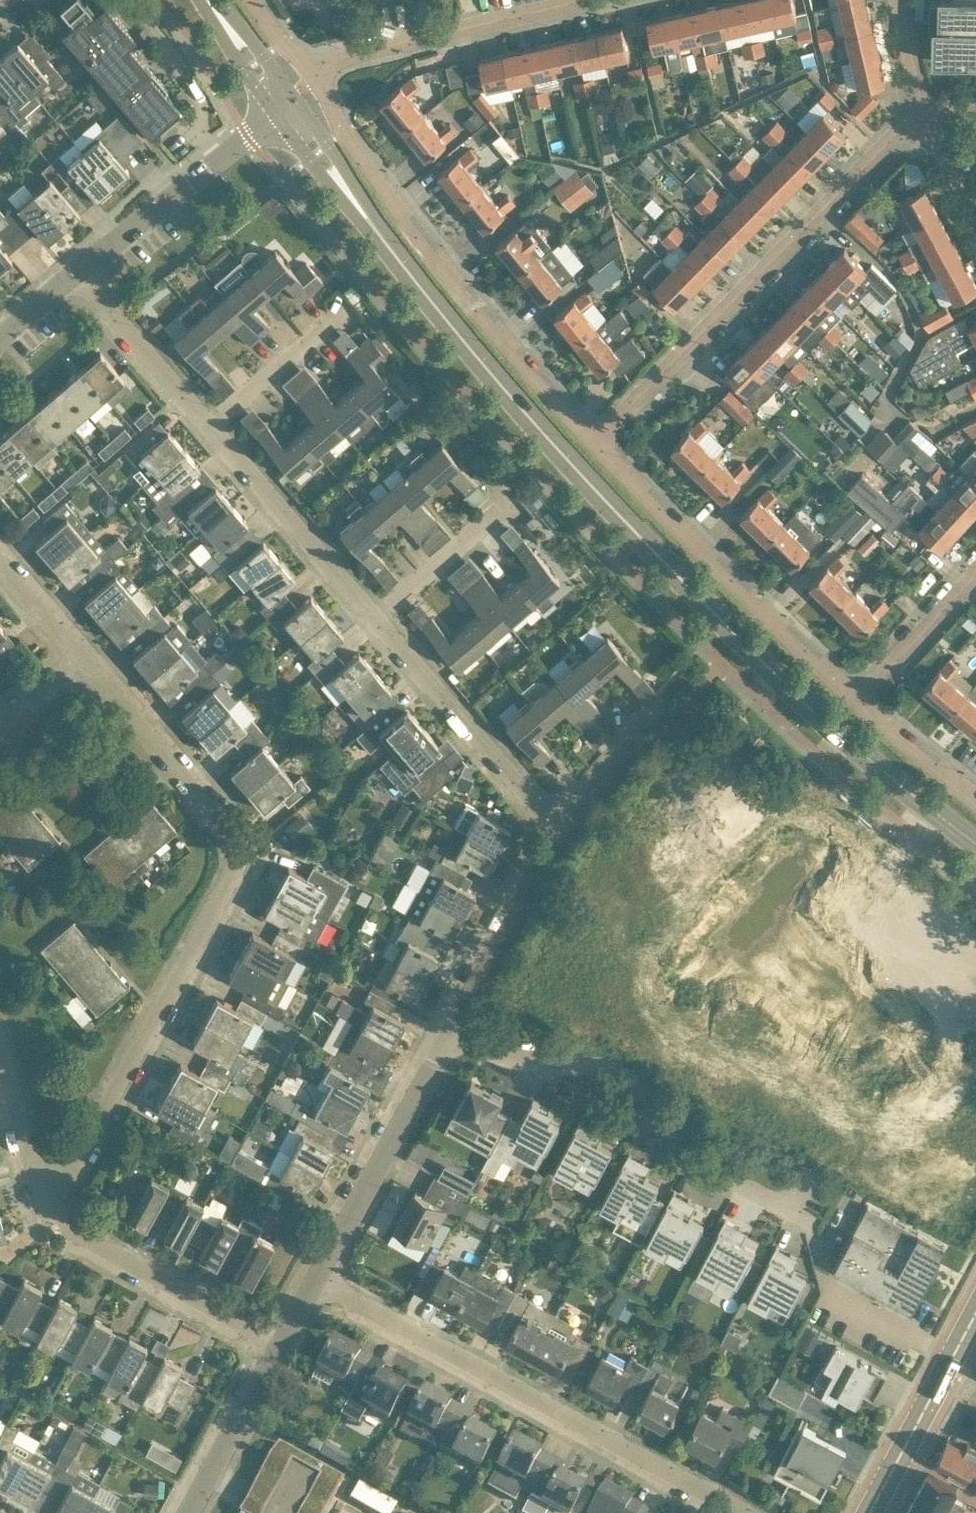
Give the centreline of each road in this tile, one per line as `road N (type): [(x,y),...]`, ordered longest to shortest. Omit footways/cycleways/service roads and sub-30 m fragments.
road 1 (secondary): [(975,841),(820,717),(711,611),(451,321),(348,189)]
road 2 (residential): [(47,1204),(236,865),(237,841),(83,661)]
road 3 (residential): [(744,1512),(317,1274)]
road 4 (residential): [(596,441),(925,104)]
road 5 (residential): [(596,441),(458,289),(343,130),(314,75)]
road 6 (residential): [(809,1219),(720,1170),(674,1133),(625,1074),(523,1056),(453,1029)]
road 7 (residential): [(859,701),(596,441)]
road 8 (residential): [(564,827),(374,619)]
road 9 (residential): [(317,1274),(453,1029)]
road 10 (residential): [(314,75),(363,50),(579,0)]
road 11 (residential): [(280,1341),(58,1223),(47,1204)]
road 12 (residential): [(374,619),(208,424)]
road 13 (residential): [(453,1029),(564,827)]
road 14 (secondary): [(873,1512),(975,1318)]
road 15 (unclassified): [(81,274),(248,135)]
road 16 (residential): [(208,424),(81,274)]
road 17 (residential): [(190,1512),(280,1341)]
road 18 (residential): [(859,701),(975,574)]
road 19 (residential): [(374,619),(503,509)]
road 20 (residential): [(208,424),(336,317)]
road 21 (residential): [(564,827),(676,707)]
road 22 (residential): [(47,1204),(0,1050)]
road 23 (residential): [(975,802),(859,701)]
road 24 (residential): [(83,661),(0,564)]

